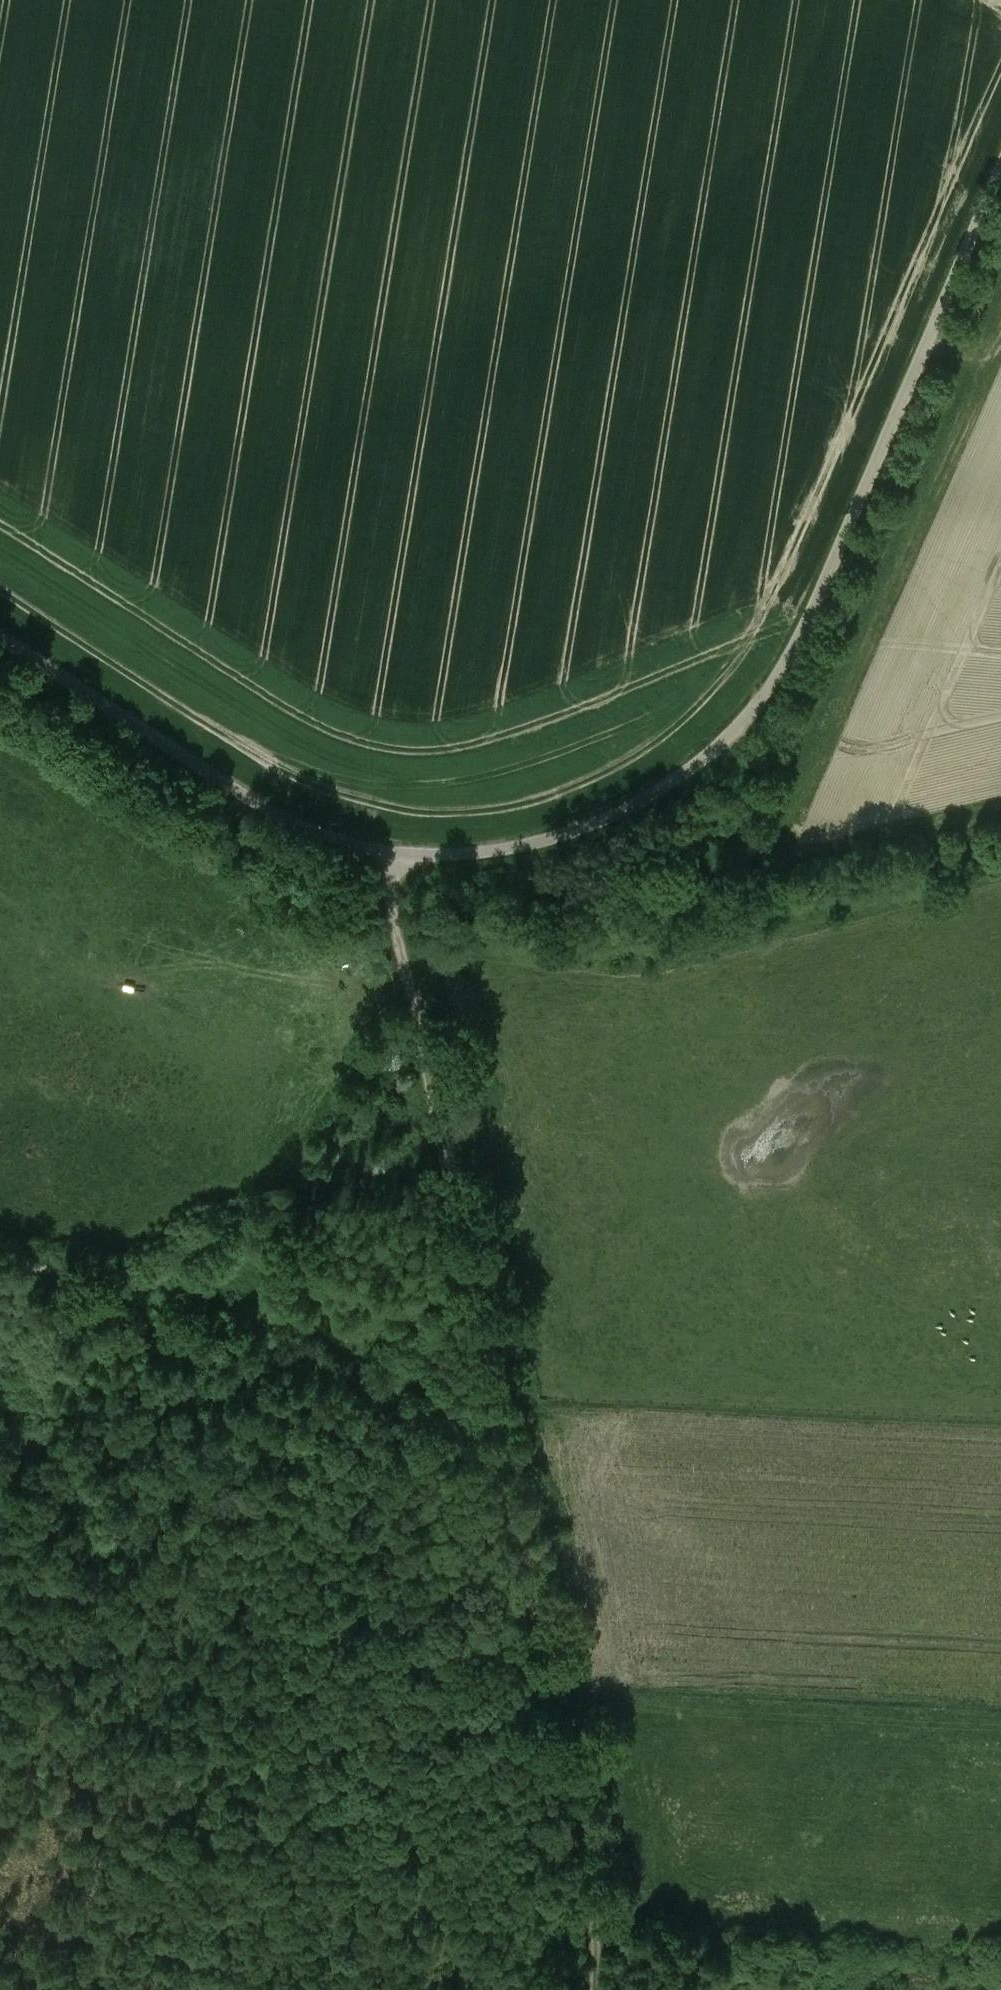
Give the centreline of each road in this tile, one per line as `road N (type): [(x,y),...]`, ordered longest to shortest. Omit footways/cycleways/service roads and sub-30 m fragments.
road 1 (unclassified): [(0,640),(301,826),(393,854),(492,848),(565,833),(638,799),(718,735),(774,673),(1000,171)]

